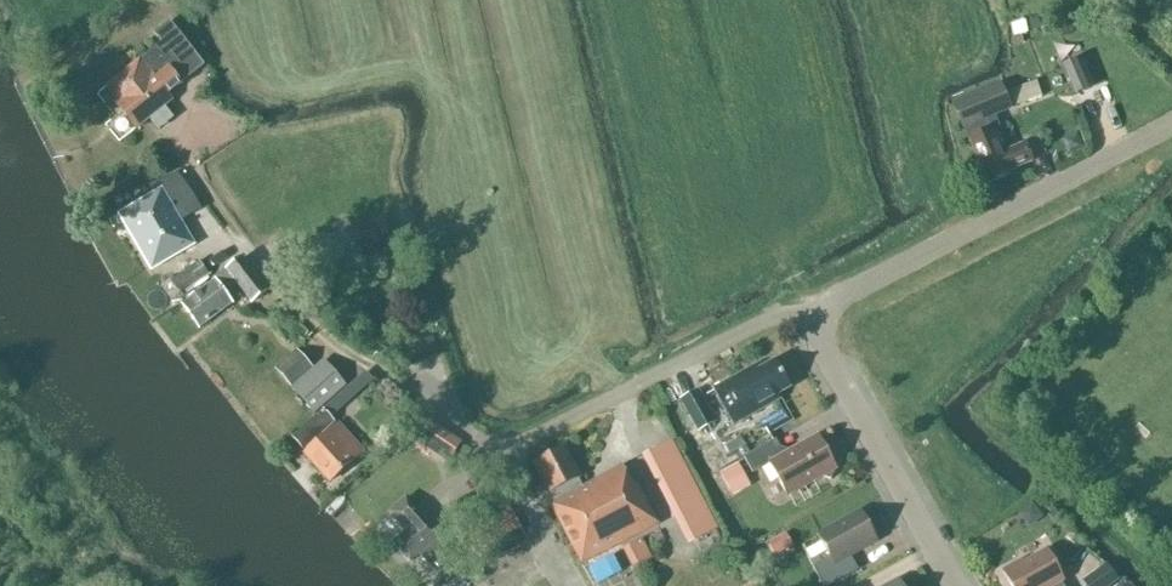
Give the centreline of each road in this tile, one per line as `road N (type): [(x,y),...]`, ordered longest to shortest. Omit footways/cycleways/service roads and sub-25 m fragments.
road 1 (residential): [(815,320),(780,312),(535,440),(484,445),(305,321),(189,171)]
road 2 (residential): [(1171,121),(840,294)]
road 3 (residential): [(840,294),(1171,121)]
road 4 (residential): [(955,585),(819,346),(815,320)]

